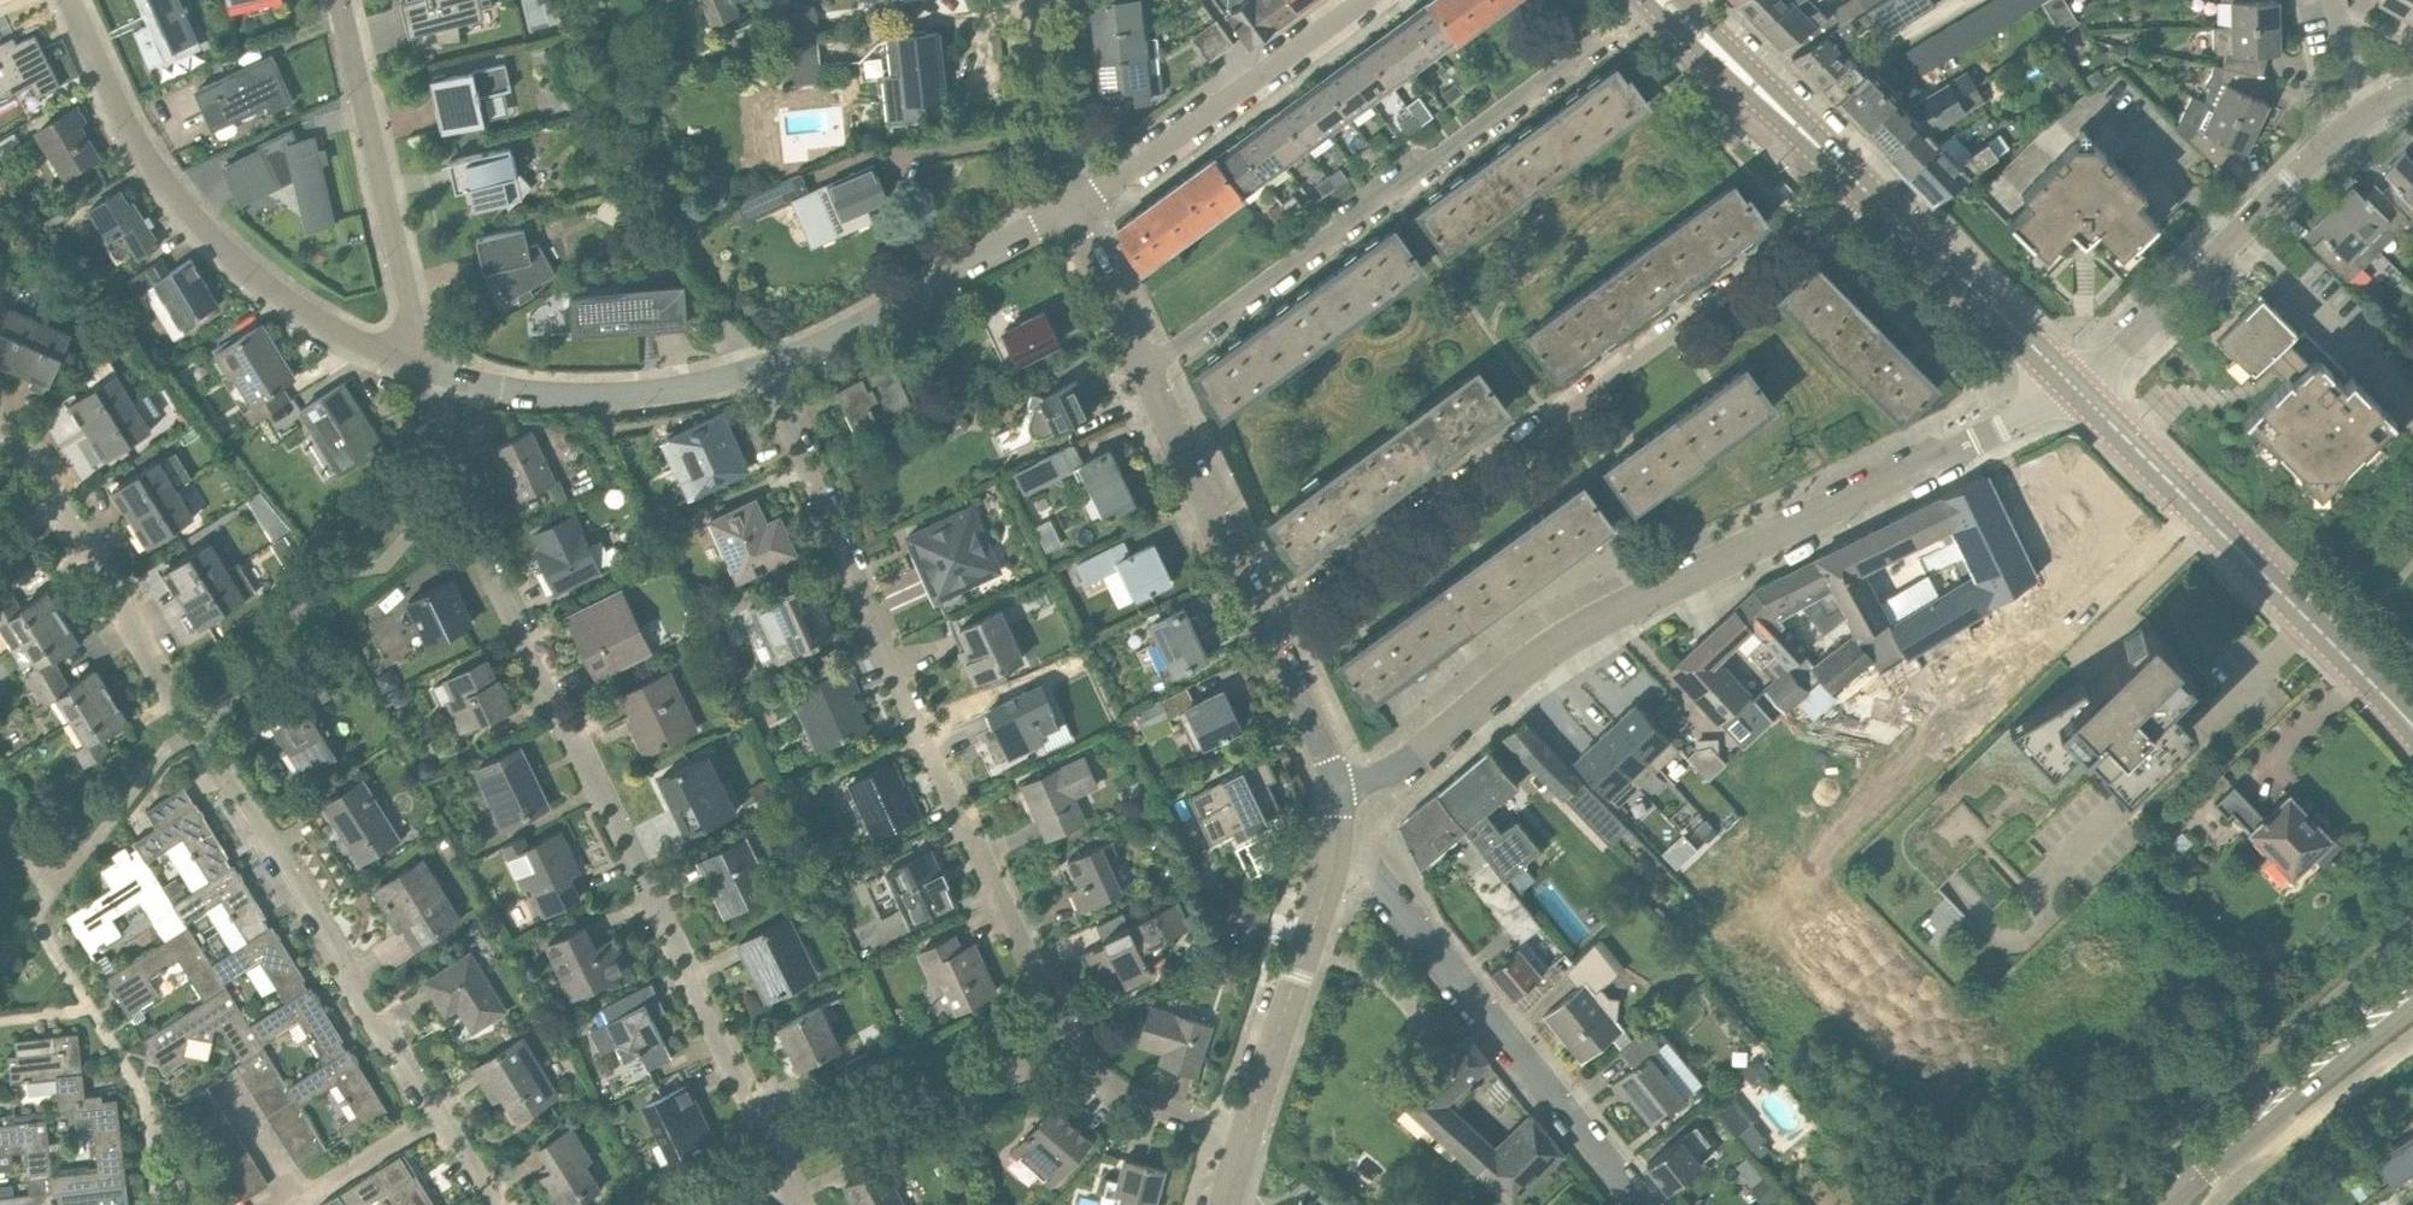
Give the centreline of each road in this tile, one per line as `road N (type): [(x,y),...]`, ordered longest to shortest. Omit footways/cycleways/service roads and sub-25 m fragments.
road 1 (residential): [(1246,1137),(1137,1103),(1077,1055),(1039,996),(1000,897),(997,861),(973,841),(768,365)]
road 2 (residential): [(798,1204),(473,538),(423,366)]
road 3 (residential): [(1337,790),(1377,780),(1565,637),(2076,386)]
road 4 (residential): [(438,1116),(25,442),(0,427)]
road 5 (residential): [(1865,192),(1268,628)]
road 6 (residential): [(1649,0),(1390,208),(1144,368)]
road 7 (residential): [(423,366),(318,321),(204,232),(146,156),(73,0)]
road 8 (residential): [(1645,1204),(1345,827)]
road 9 (tertiary): [(2412,728),(2076,386)]
road 10 (residential): [(2076,386),(2361,114)]
road 11 (residential): [(423,366),(337,0)]
road 12 (residential): [(1066,204),(1357,0)]
road 13 (residential): [(768,365),(678,389),(580,396),(525,392),(423,366)]
road 14 (residential): [(1066,204),(900,303),(768,365)]
road 15 (tertiary): [(2158,1204),(2412,986)]
road 16 (residential): [(1246,1137),(1345,827)]
road 17 (residential): [(1268,628),(1144,368)]
road 18 (tertiary): [(2076,386),(1865,192)]
road 19 (tertiary): [(1865,192),(1663,0)]
road 20 (residential): [(1066,204),(1045,127),(1032,0)]
road 21 (residential): [(1144,368),(1066,204)]
road 22 (residential): [(1337,790),(1268,628)]
road 23 (residential): [(302,1199),(438,1116)]

